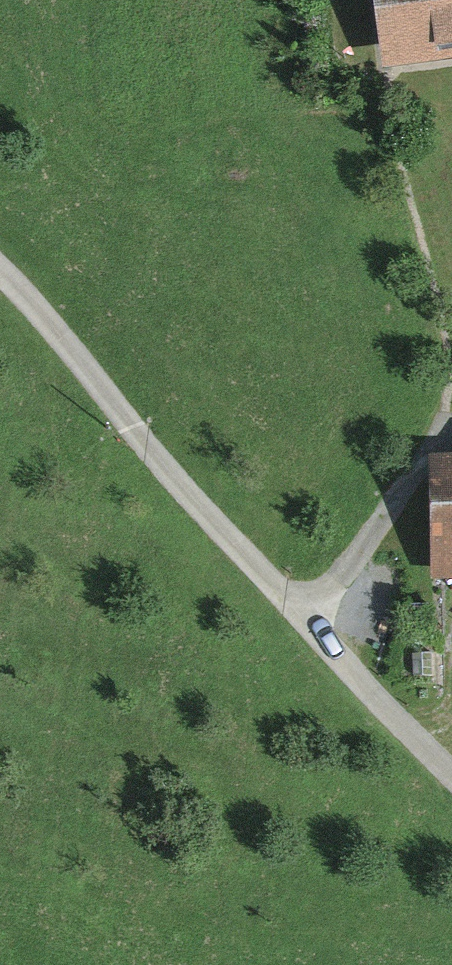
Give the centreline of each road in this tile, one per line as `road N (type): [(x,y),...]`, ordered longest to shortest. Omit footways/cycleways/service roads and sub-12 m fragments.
road 1 (track): [(0,261),(307,622),(451,775)]
road 2 (track): [(307,622),(437,453),(447,406),(427,247),(401,134)]

